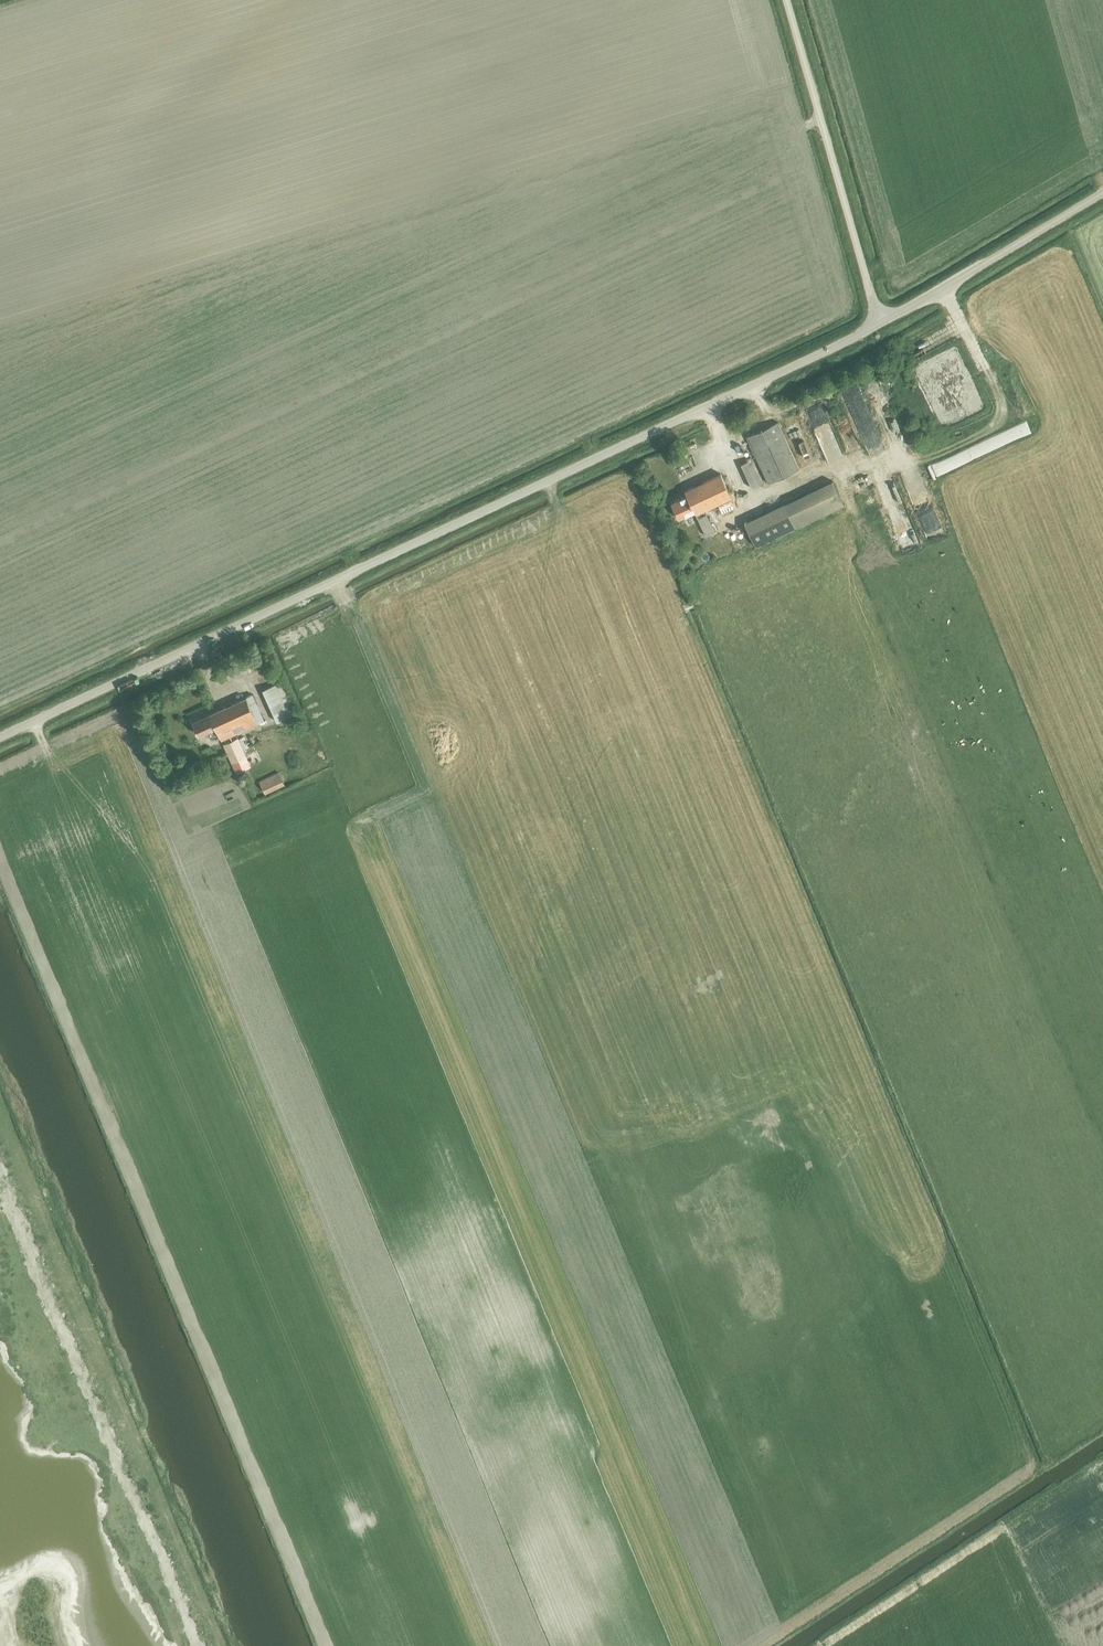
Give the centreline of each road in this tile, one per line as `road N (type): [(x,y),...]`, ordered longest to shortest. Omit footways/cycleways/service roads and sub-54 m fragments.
road 1 (unclassified): [(0,737),(878,321)]
road 2 (unclassified): [(878,321),(788,0)]
road 3 (unclassified): [(878,321),(1102,192)]

